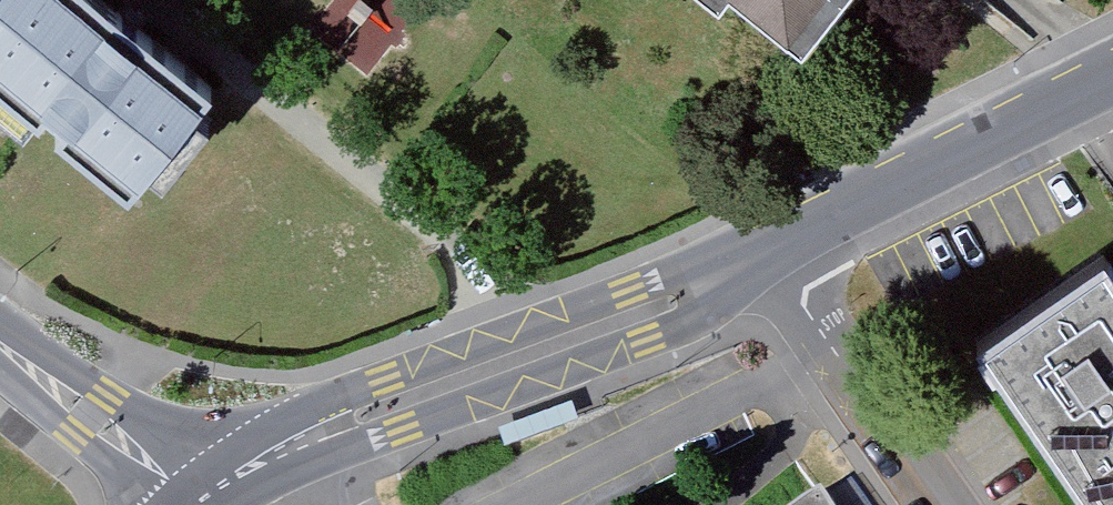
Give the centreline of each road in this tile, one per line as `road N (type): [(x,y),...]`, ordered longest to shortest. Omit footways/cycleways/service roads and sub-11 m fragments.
road 1 (residential): [(762,268),(396,402),(216,487)]
road 2 (residential): [(1112,88),(762,268)]
road 3 (residential): [(762,268),(931,504)]
road 4 (residential): [(0,341),(85,409),(216,487)]

